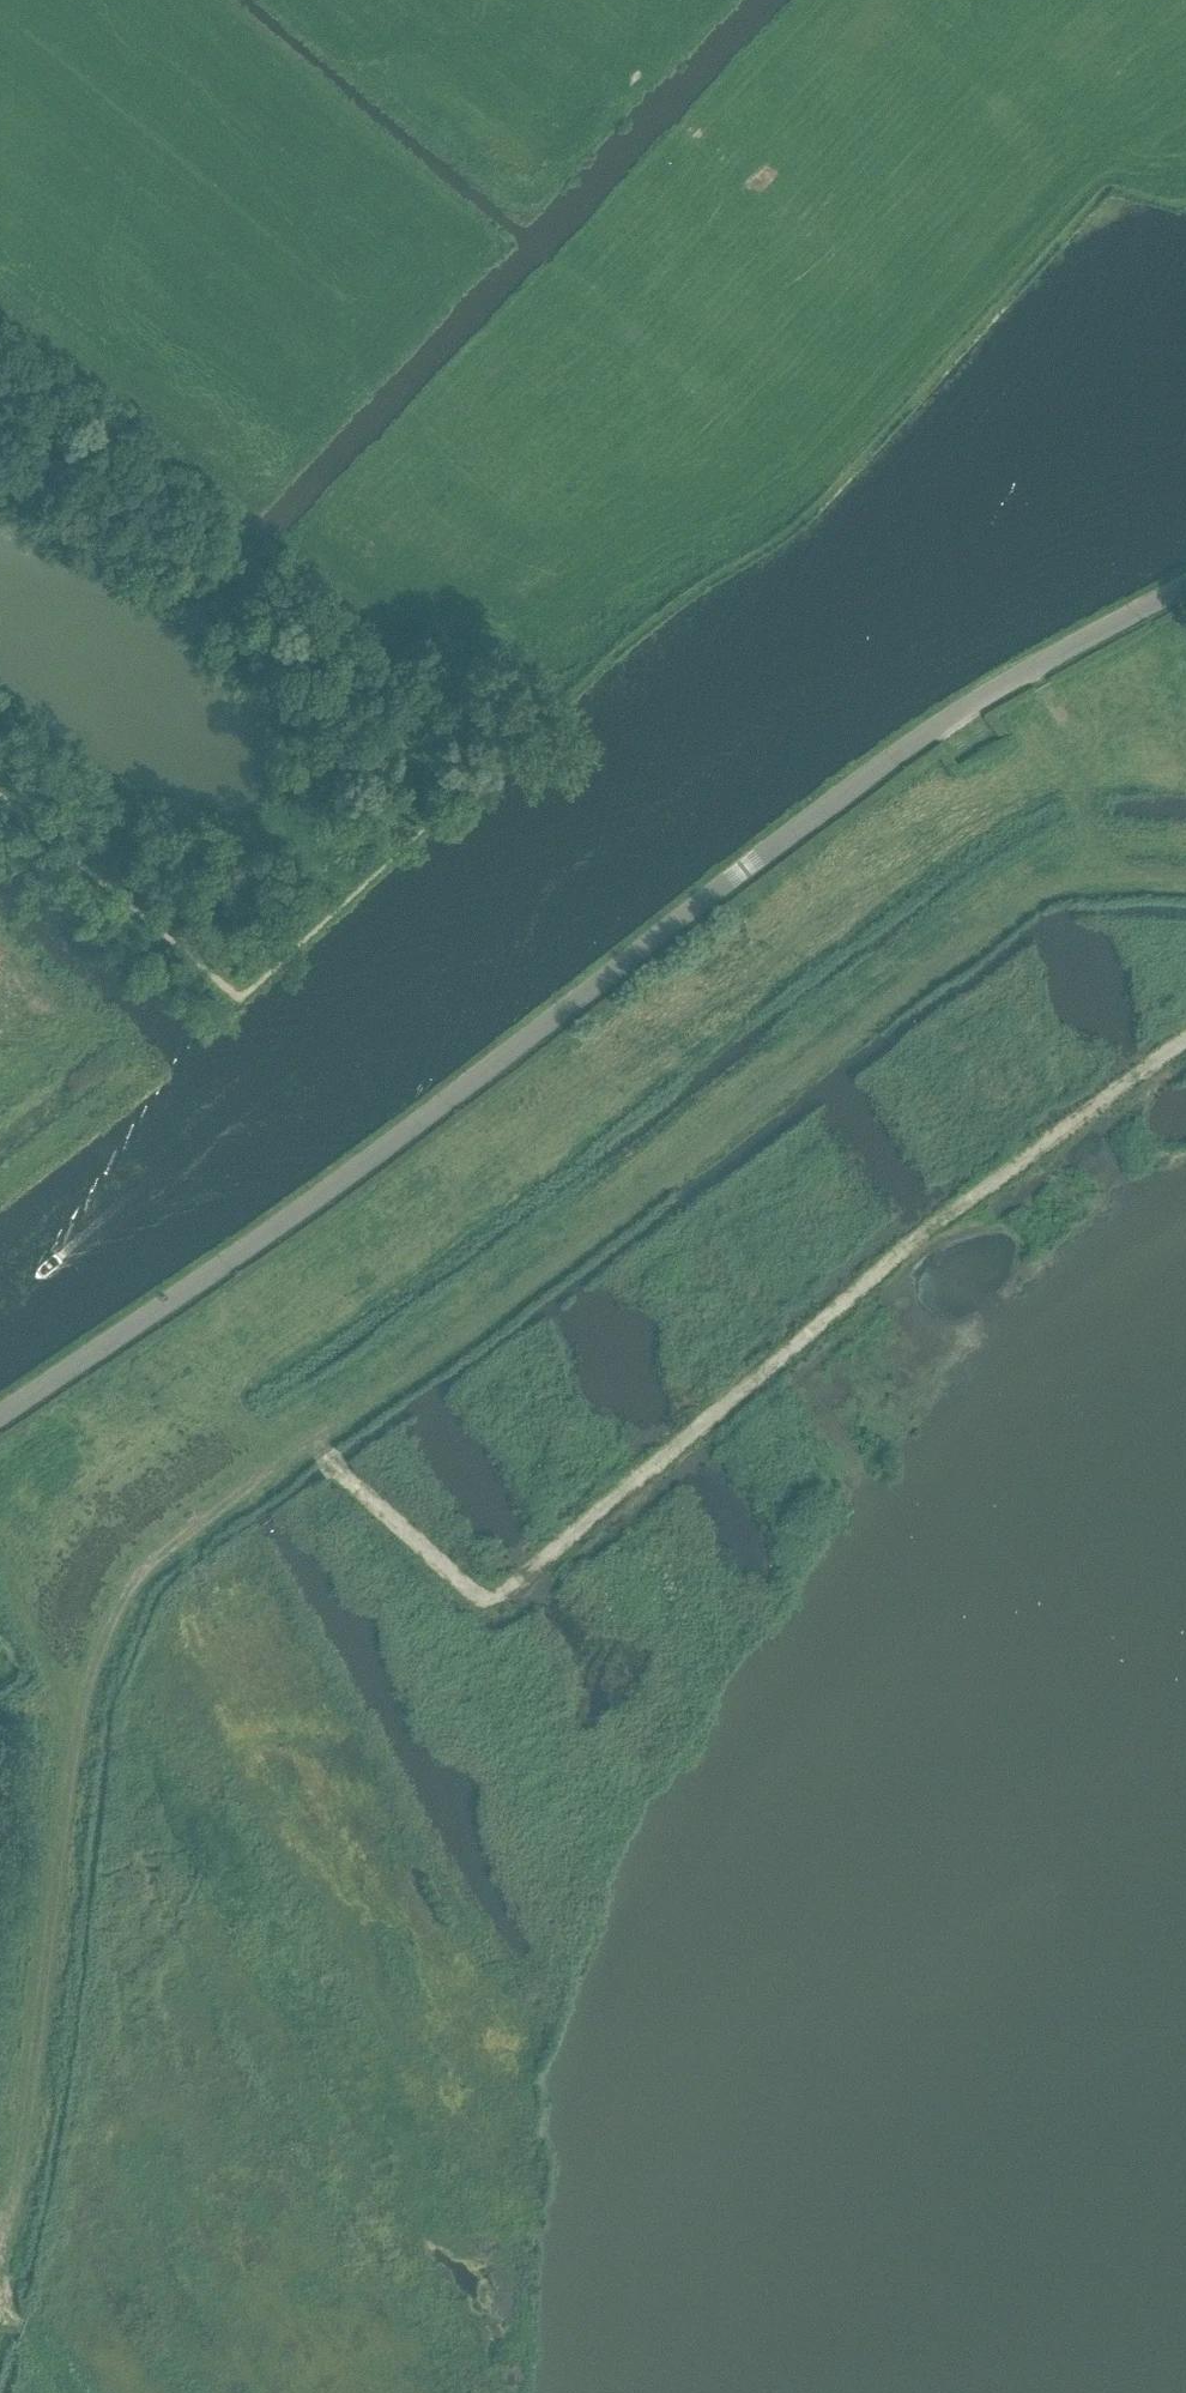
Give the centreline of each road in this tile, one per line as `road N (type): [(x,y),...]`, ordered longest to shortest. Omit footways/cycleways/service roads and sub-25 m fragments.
road 1 (residential): [(0,1417),(207,1276),(972,705),(1185,587)]
road 2 (track): [(307,1442),(458,1581),(493,1599),(506,1593),(919,1237),(1185,1041)]

